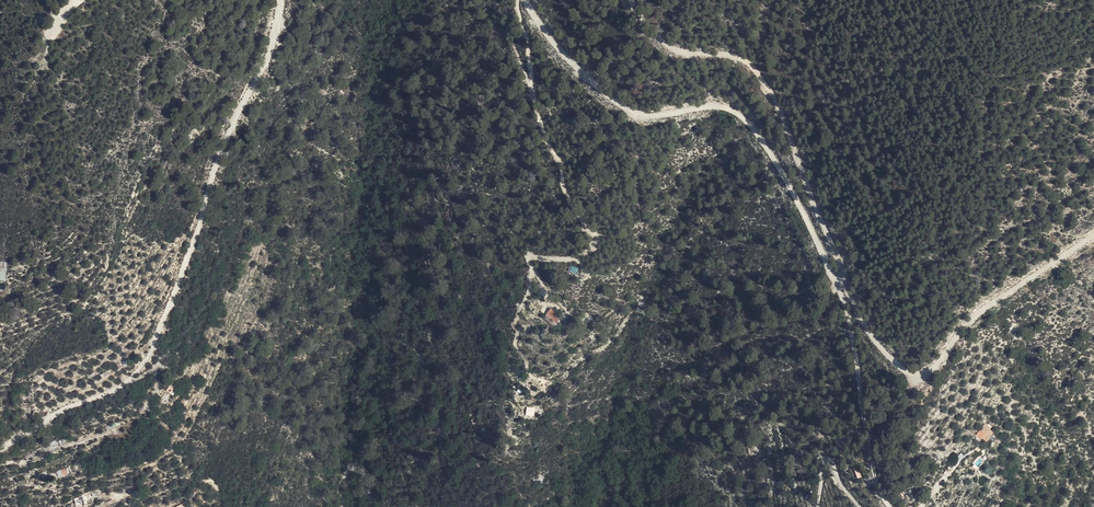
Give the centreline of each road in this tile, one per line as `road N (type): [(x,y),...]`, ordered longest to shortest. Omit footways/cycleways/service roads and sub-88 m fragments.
road 1 (track): [(632,0),(660,40),(691,54),(741,58),(755,69),(774,97),(855,309),(908,376),(934,371),(987,307),(1093,236)]
road 2 (track): [(281,0),(272,49),(222,144),(156,349),(129,380),(0,448)]
road 3 (track): [(844,276),(832,276),(755,131),(733,111),(628,112),(559,48),(524,0)]
road 4 (track): [(832,276),(847,309),(875,479),(891,506)]

